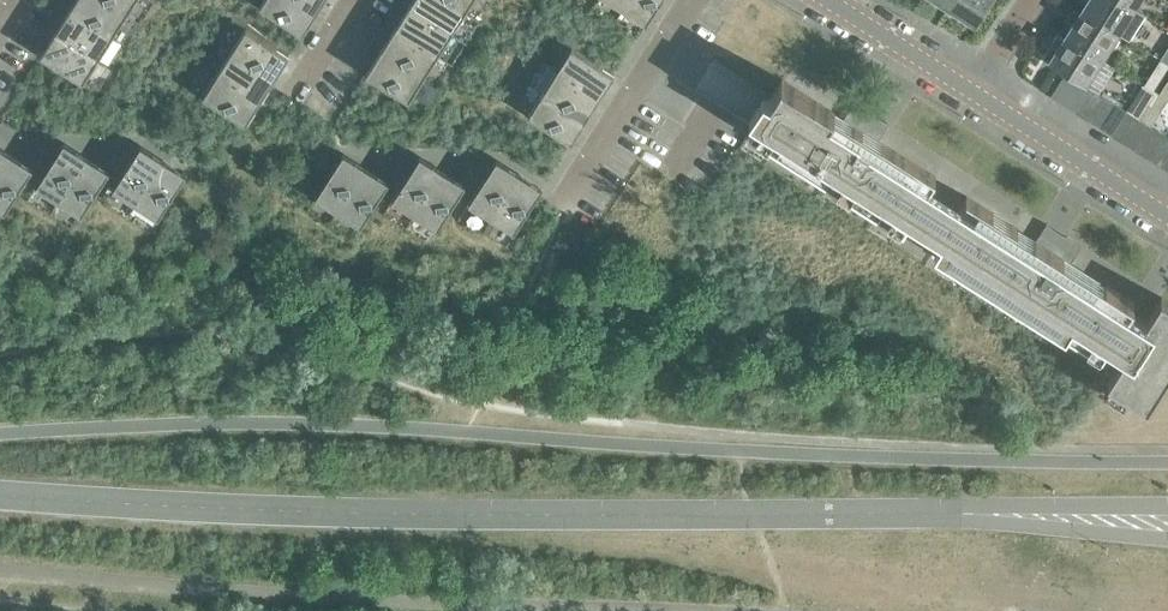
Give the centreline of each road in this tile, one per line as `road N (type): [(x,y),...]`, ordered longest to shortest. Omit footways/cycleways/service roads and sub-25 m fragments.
road 1 (tertiary): [(961,512),(455,522),(0,499)]
road 2 (residential): [(561,206),(691,0)]
road 3 (tertiary): [(1167,216),(972,91)]
road 4 (tertiary): [(1167,504),(972,504),(961,512)]
road 5 (tertiary): [(961,512),(1167,538)]
road 6 (tertiary): [(972,91),(828,0)]

